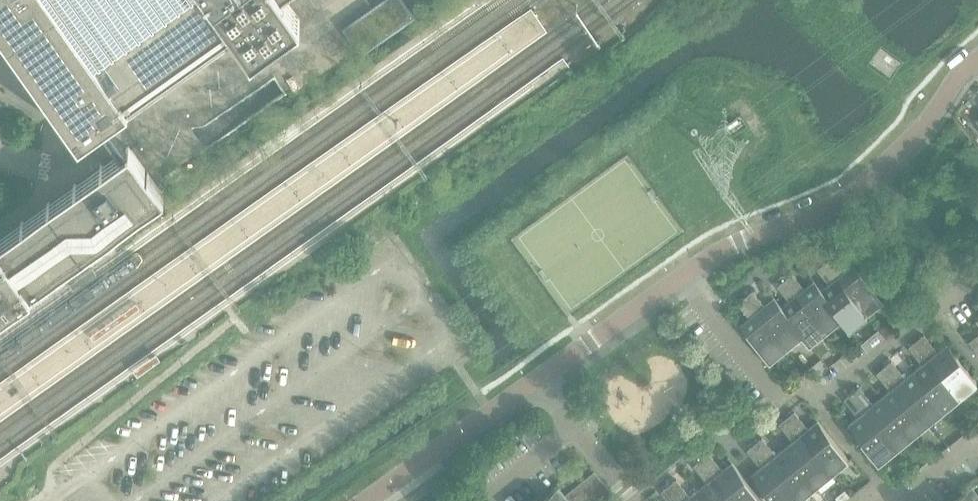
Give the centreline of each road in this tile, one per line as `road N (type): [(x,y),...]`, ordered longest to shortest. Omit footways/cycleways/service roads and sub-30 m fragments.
road 1 (unclassified): [(683,276),(851,197),(977,60)]
road 2 (unclassified): [(365,500),(539,378)]
road 3 (residential): [(683,276),(783,401),(808,389),(818,402)]
road 4 (residential): [(818,402),(970,282)]
road 5 (unclassified): [(539,378),(683,276)]
road 6 (residential): [(634,500),(539,378)]

